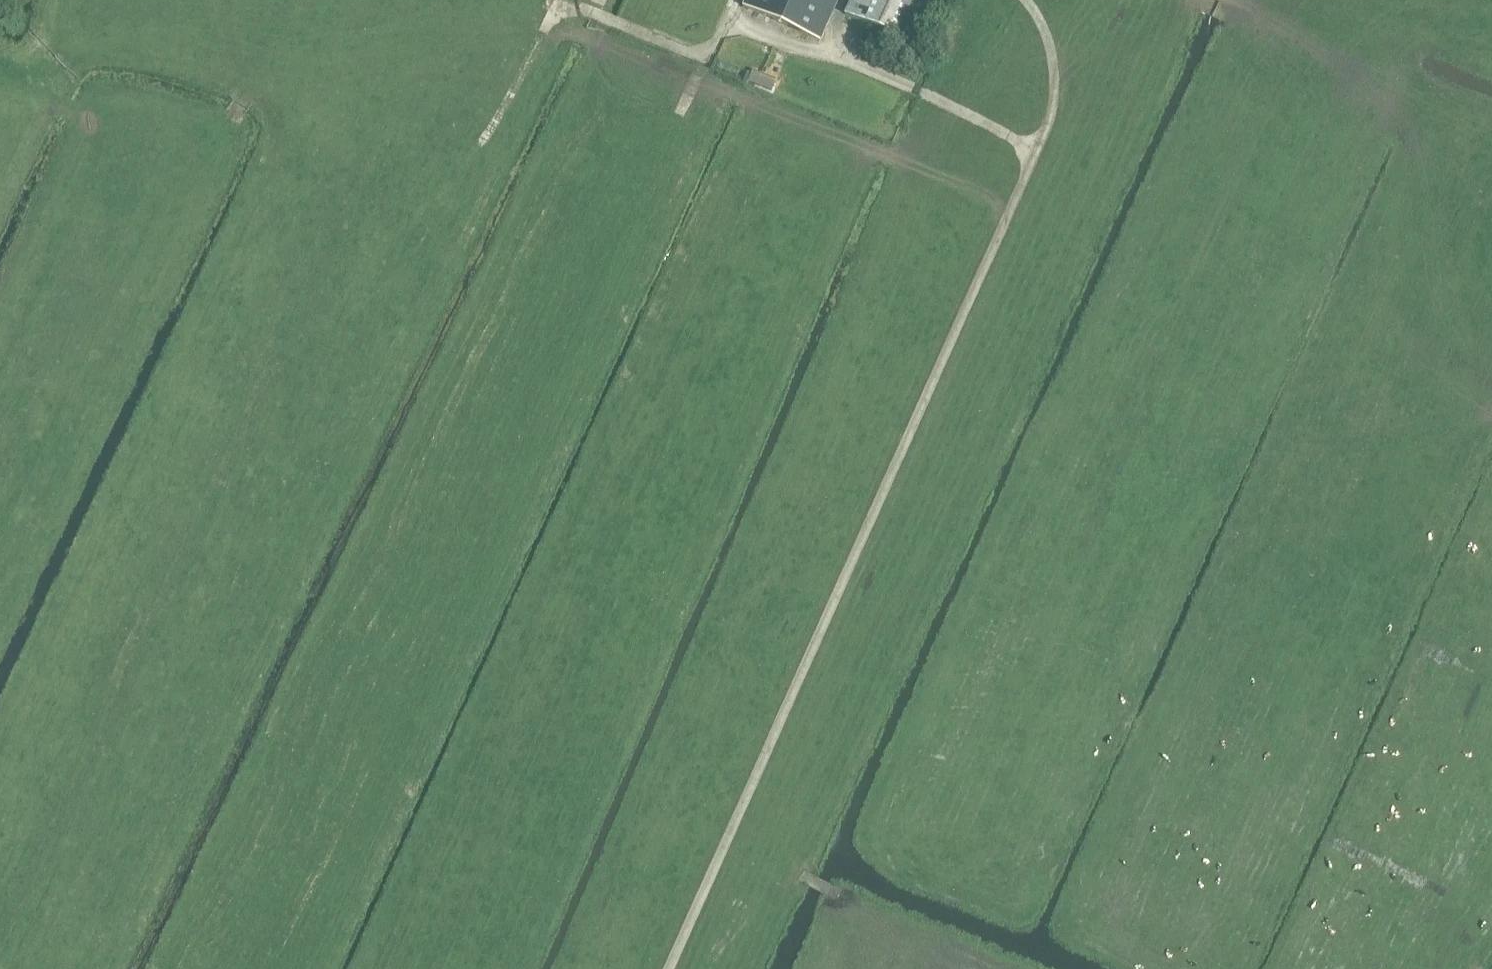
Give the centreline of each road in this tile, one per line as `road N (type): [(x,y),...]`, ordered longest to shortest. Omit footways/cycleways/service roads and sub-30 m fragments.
road 1 (unclassified): [(668,968),(1043,135),(1054,64),(1042,23),(1024,0)]
road 2 (track): [(590,35),(1009,204)]

